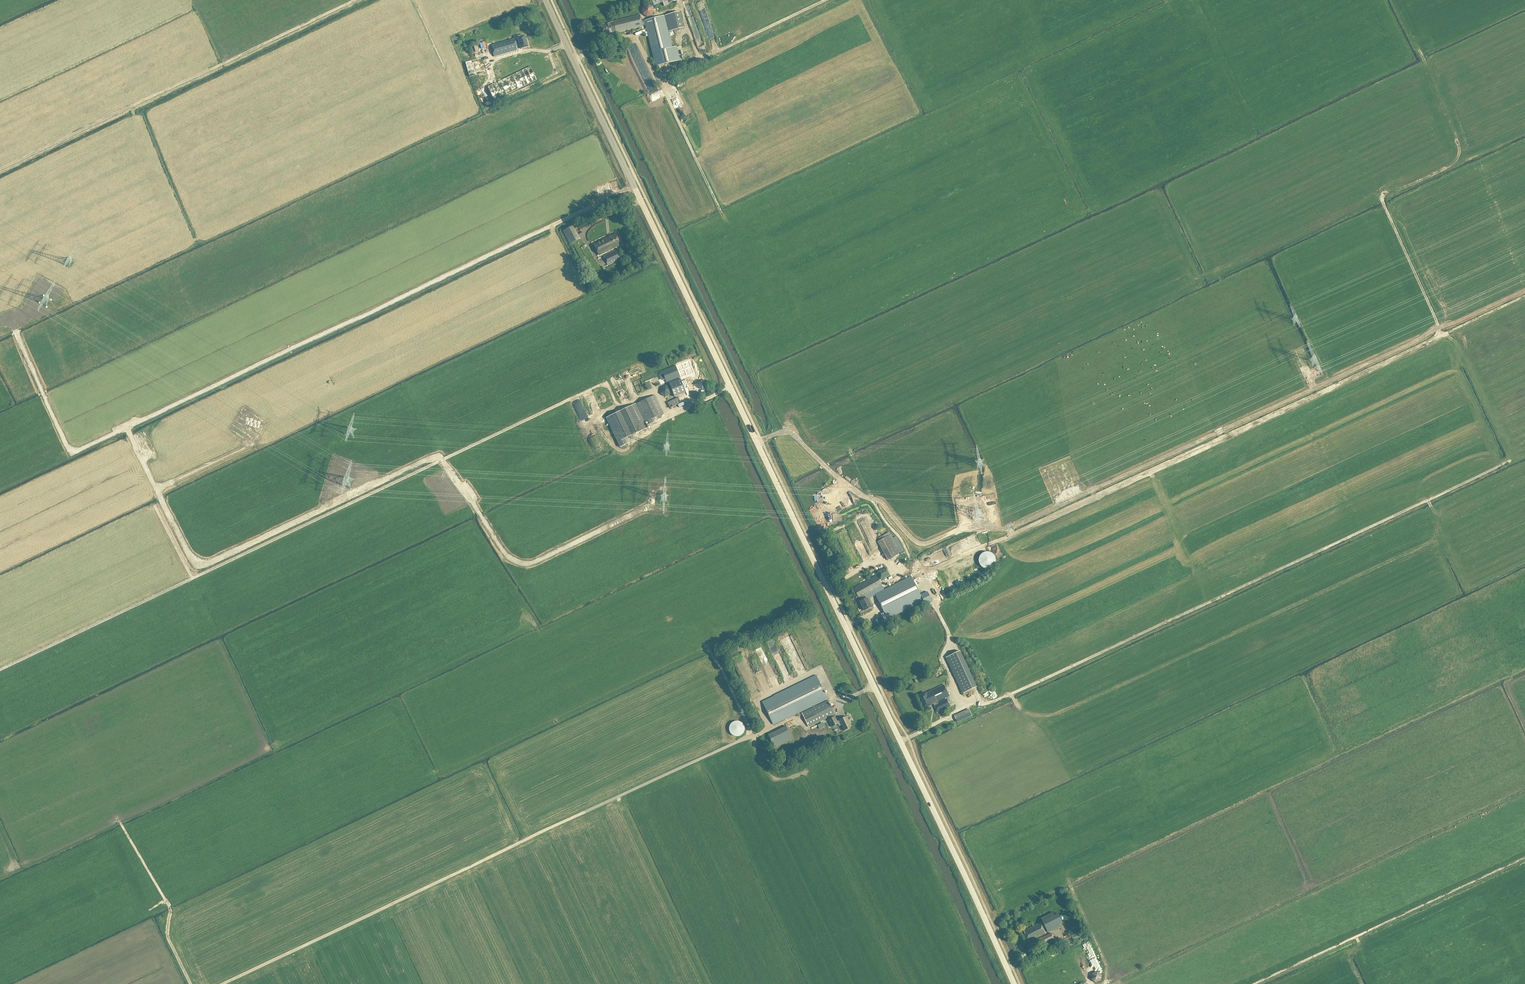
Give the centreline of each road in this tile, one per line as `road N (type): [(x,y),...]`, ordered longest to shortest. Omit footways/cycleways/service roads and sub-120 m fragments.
road 1 (tertiary): [(1013,983),(545,0)]
road 2 (track): [(634,186),(75,451),(13,328)]
road 3 (track): [(127,426),(197,564),(435,456),(519,562),(532,564),(648,507)]

